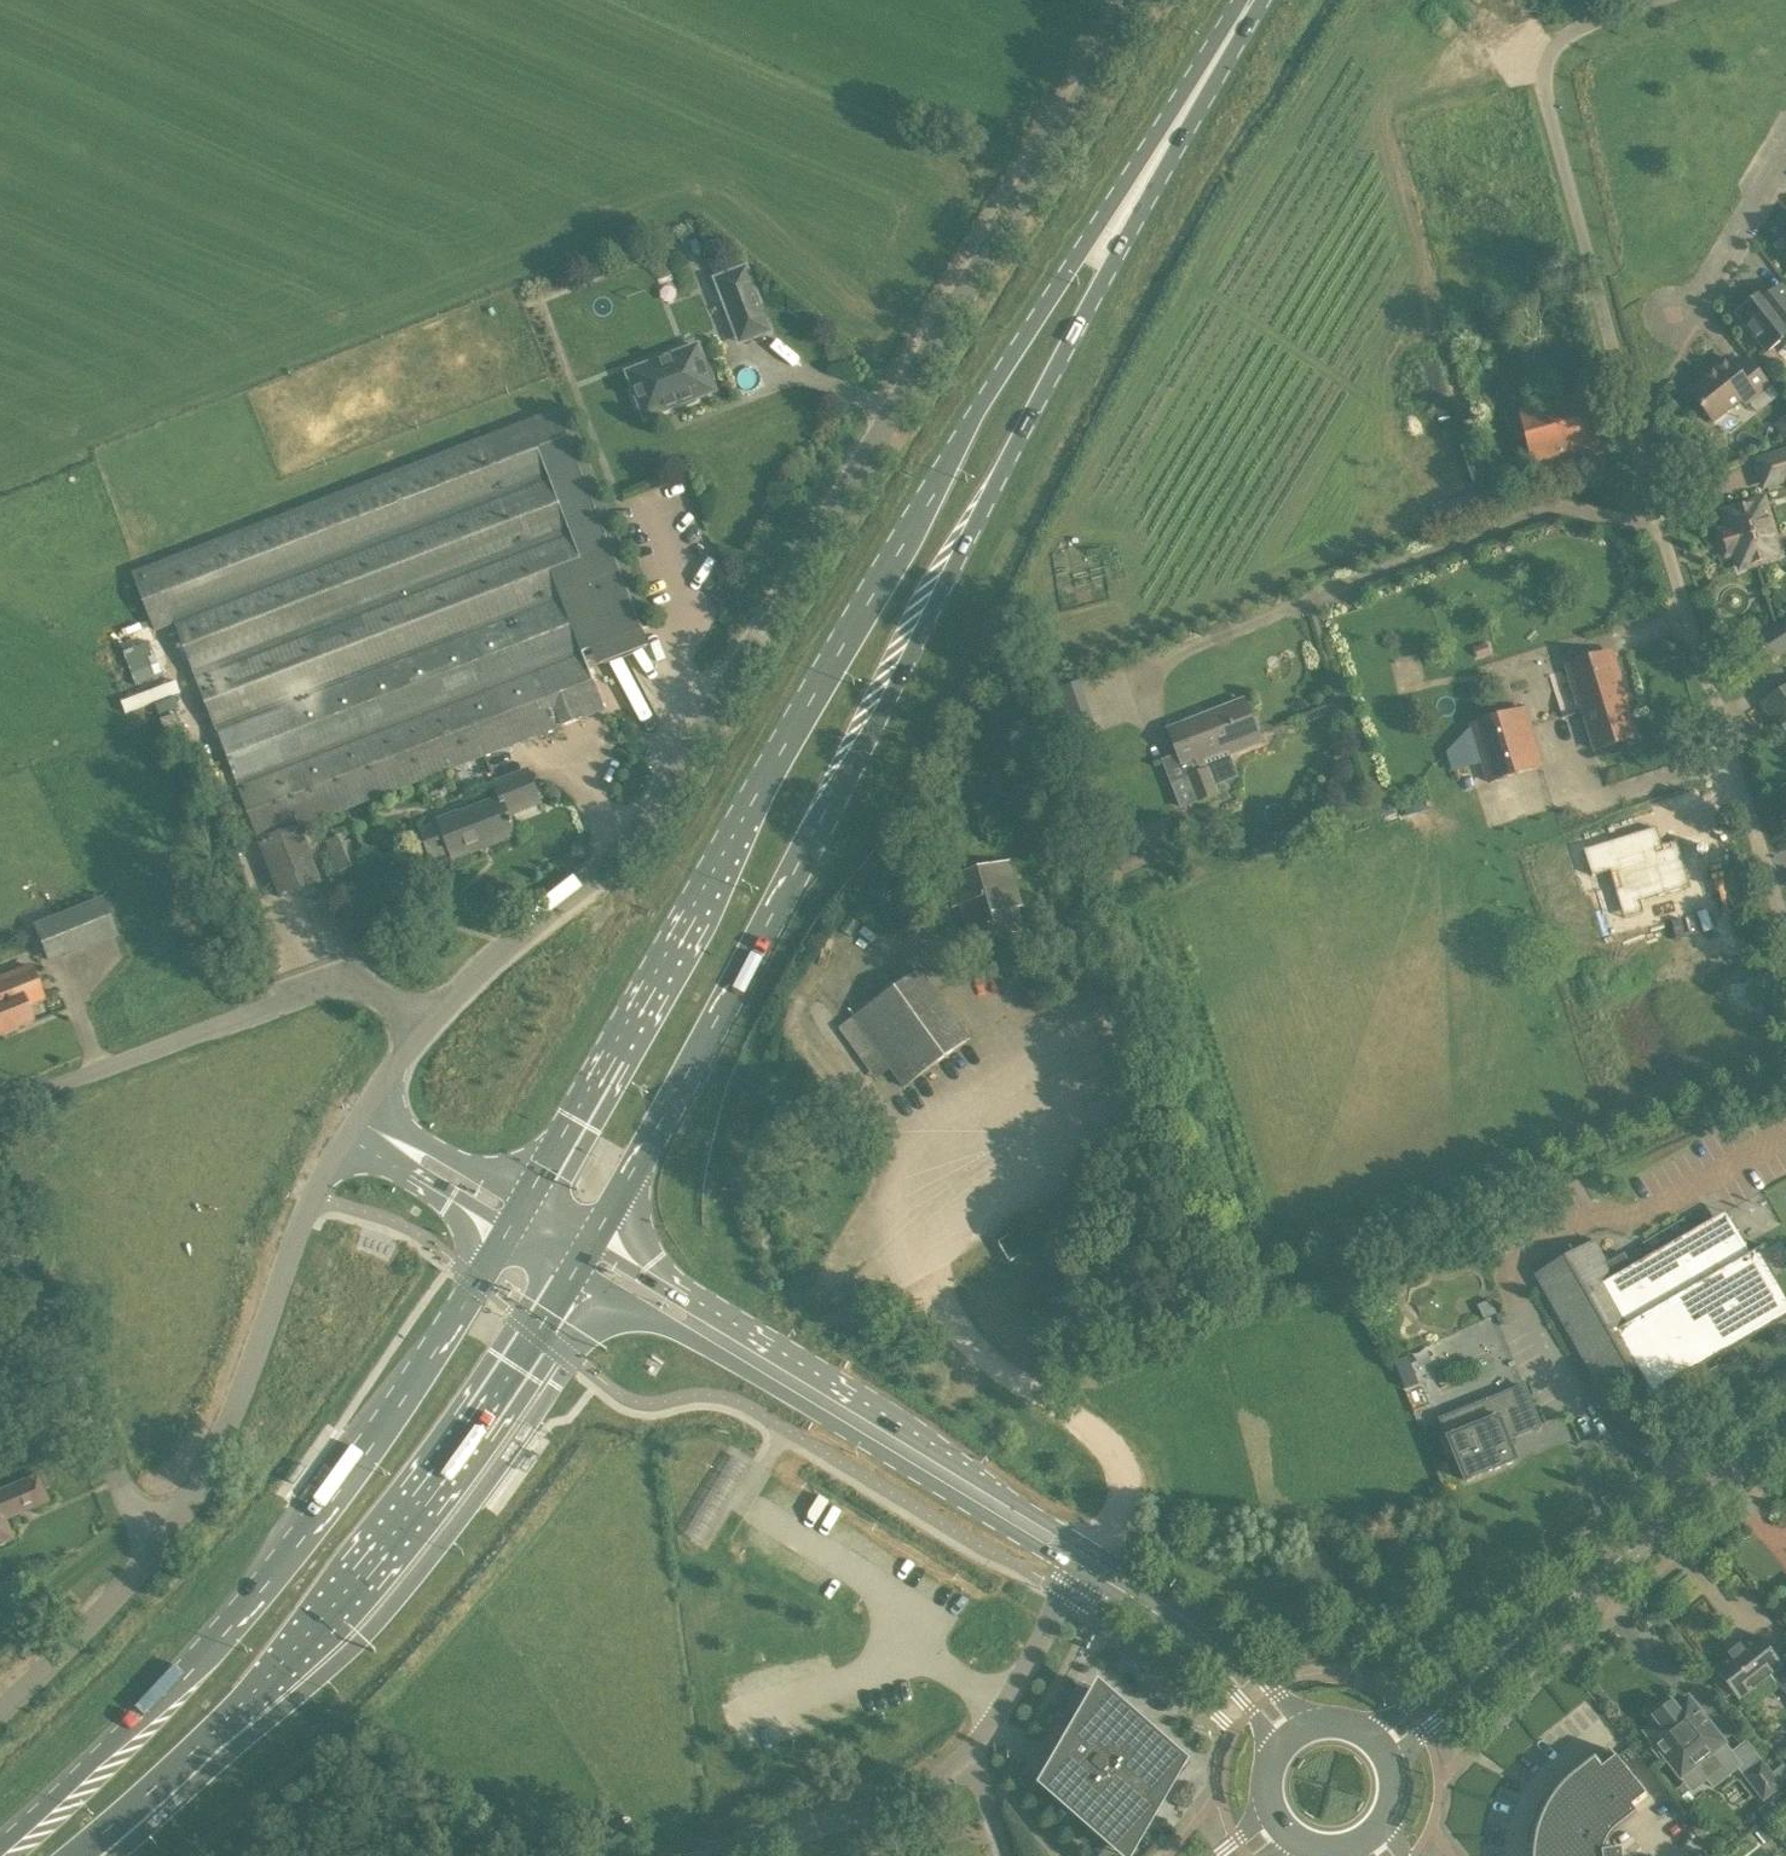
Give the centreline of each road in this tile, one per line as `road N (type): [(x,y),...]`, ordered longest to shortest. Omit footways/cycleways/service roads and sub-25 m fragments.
road 1 (primary): [(1222,49),(938,468),(523,1196)]
road 2 (primary): [(594,1235),(830,805),(1222,49)]
road 3 (unclassified): [(428,1023),(632,839),(670,785),(1138,0)]
road 4 (residential): [(1785,939),(1630,437),(1552,120)]
road 5 (primary): [(505,1224),(427,1362),(278,1566),(179,1675),(0,1847)]
road 6 (primary): [(74,1855),(212,1733),(334,1605),(483,1412),(575,1271)]
road 7 (tertiary): [(1091,1546),(594,1235)]
road 8 (tertiary): [(575,1271),(1079,1570)]
road 9 (tertiary): [(1383,1744),(1785,1428)]
road 10 (unclassified): [(712,1855),(886,1802),(949,1769),(989,1730),(1079,1570)]
road 11 (residential): [(0,1107),(354,977),(428,1023)]
road 12 (unclassified): [(157,1545),(224,1427),(313,1194),(348,1132)]
road 13 (residential): [(157,1545),(0,1209)]
road 14 (tertiary): [(1304,1722),(1221,1639),(1091,1546)]
road 15 (tertiary): [(1079,1570),(1205,1664),(1276,1741)]
road 16 (unclassified): [(0,1702),(157,1545)]
road 17 (residential): [(1679,322),(1722,268),(1785,151)]
road 18 (track): [(1552,120),(1542,69),(1551,48),(1583,23),(1650,0)]
road 19 (unclassified): [(348,1132),(505,1224)]
road 20 (unclassified): [(523,1196),(366,1107)]

